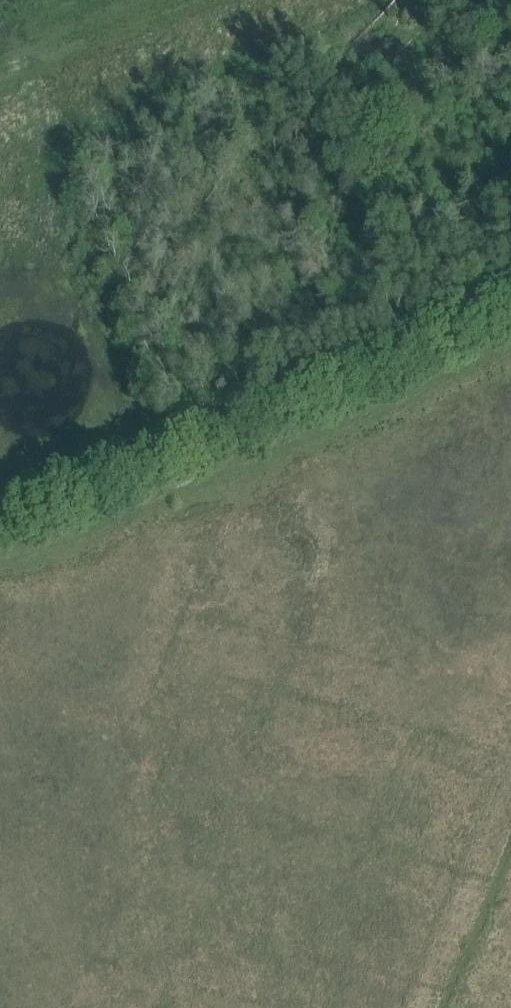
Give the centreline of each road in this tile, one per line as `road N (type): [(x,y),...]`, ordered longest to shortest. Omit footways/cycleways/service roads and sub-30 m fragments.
road 1 (unclassified): [(0,516),(510,294)]

